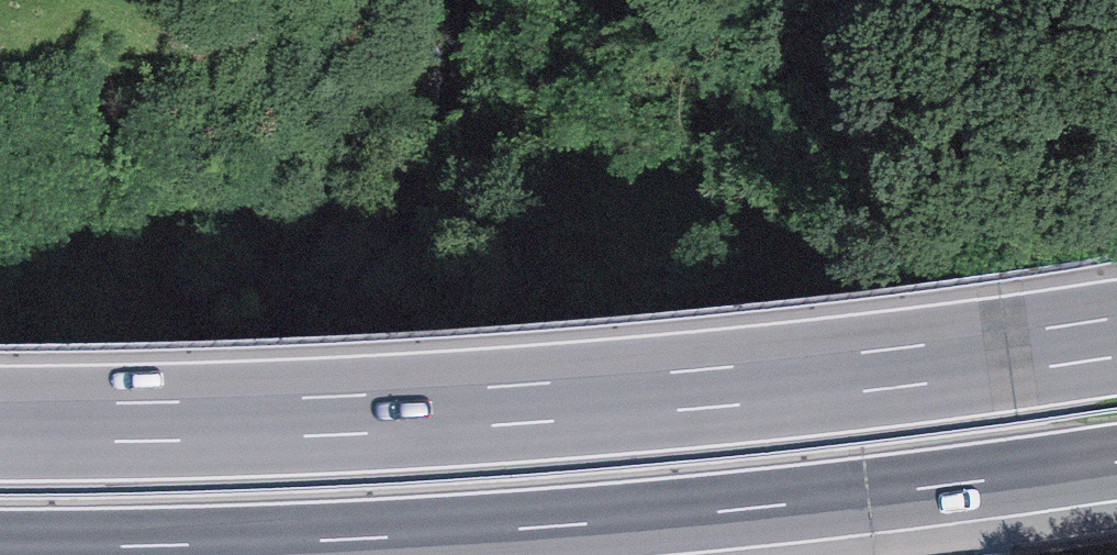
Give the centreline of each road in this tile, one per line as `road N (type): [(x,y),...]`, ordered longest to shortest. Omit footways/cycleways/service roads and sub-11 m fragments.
road 1 (motorway): [(0,548),(573,526),(1116,462)]
road 2 (motorway): [(1116,338),(532,403),(184,423),(0,423)]

